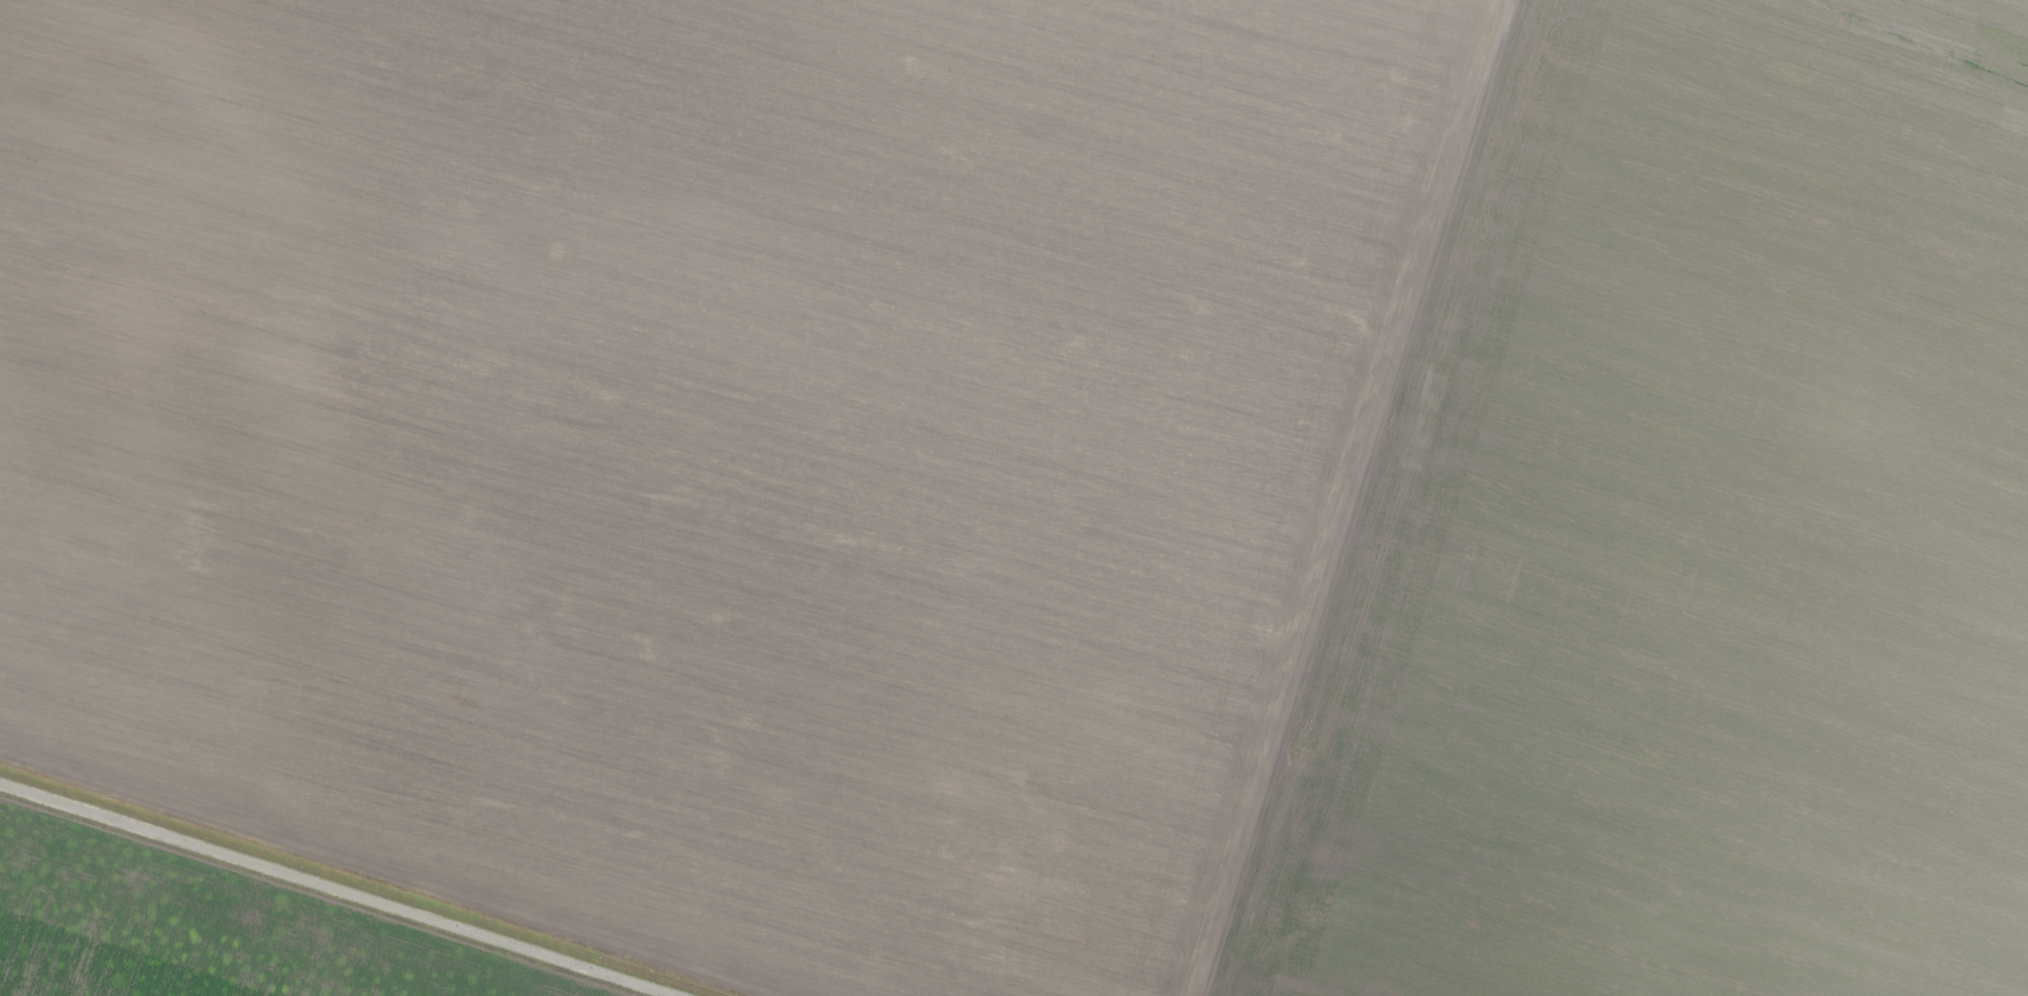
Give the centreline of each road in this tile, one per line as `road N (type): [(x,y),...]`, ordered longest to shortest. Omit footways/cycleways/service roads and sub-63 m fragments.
road 1 (residential): [(1180,995),(1502,0)]
road 2 (tertiary): [(741,995),(0,760)]

